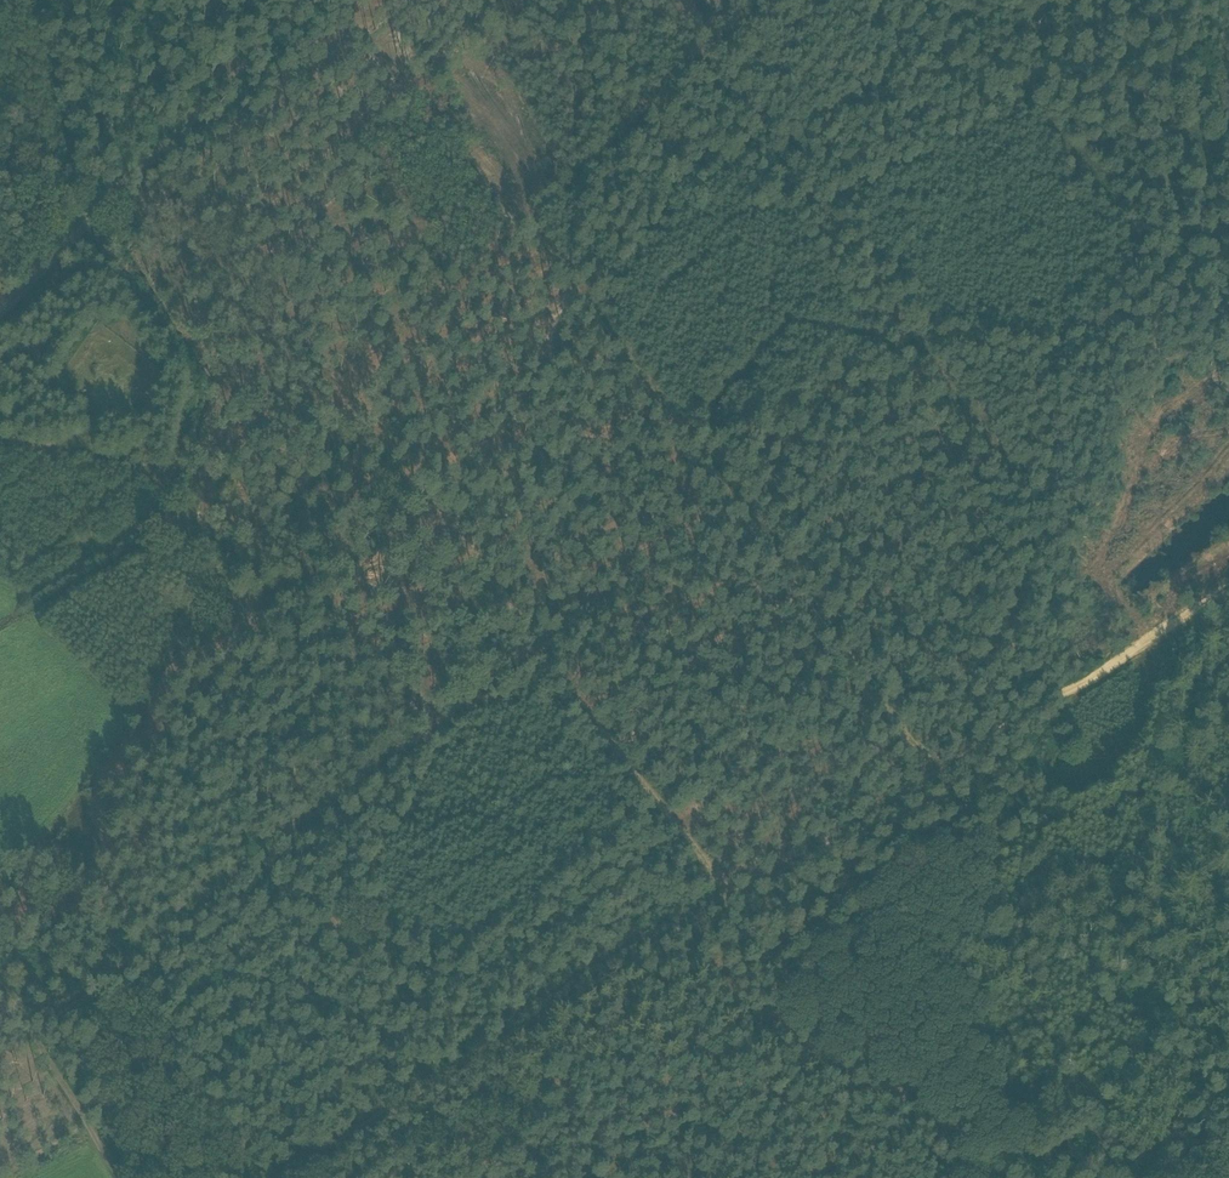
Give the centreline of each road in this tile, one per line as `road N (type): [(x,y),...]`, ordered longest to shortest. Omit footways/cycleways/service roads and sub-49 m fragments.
road 1 (track): [(0,314),(310,0)]

